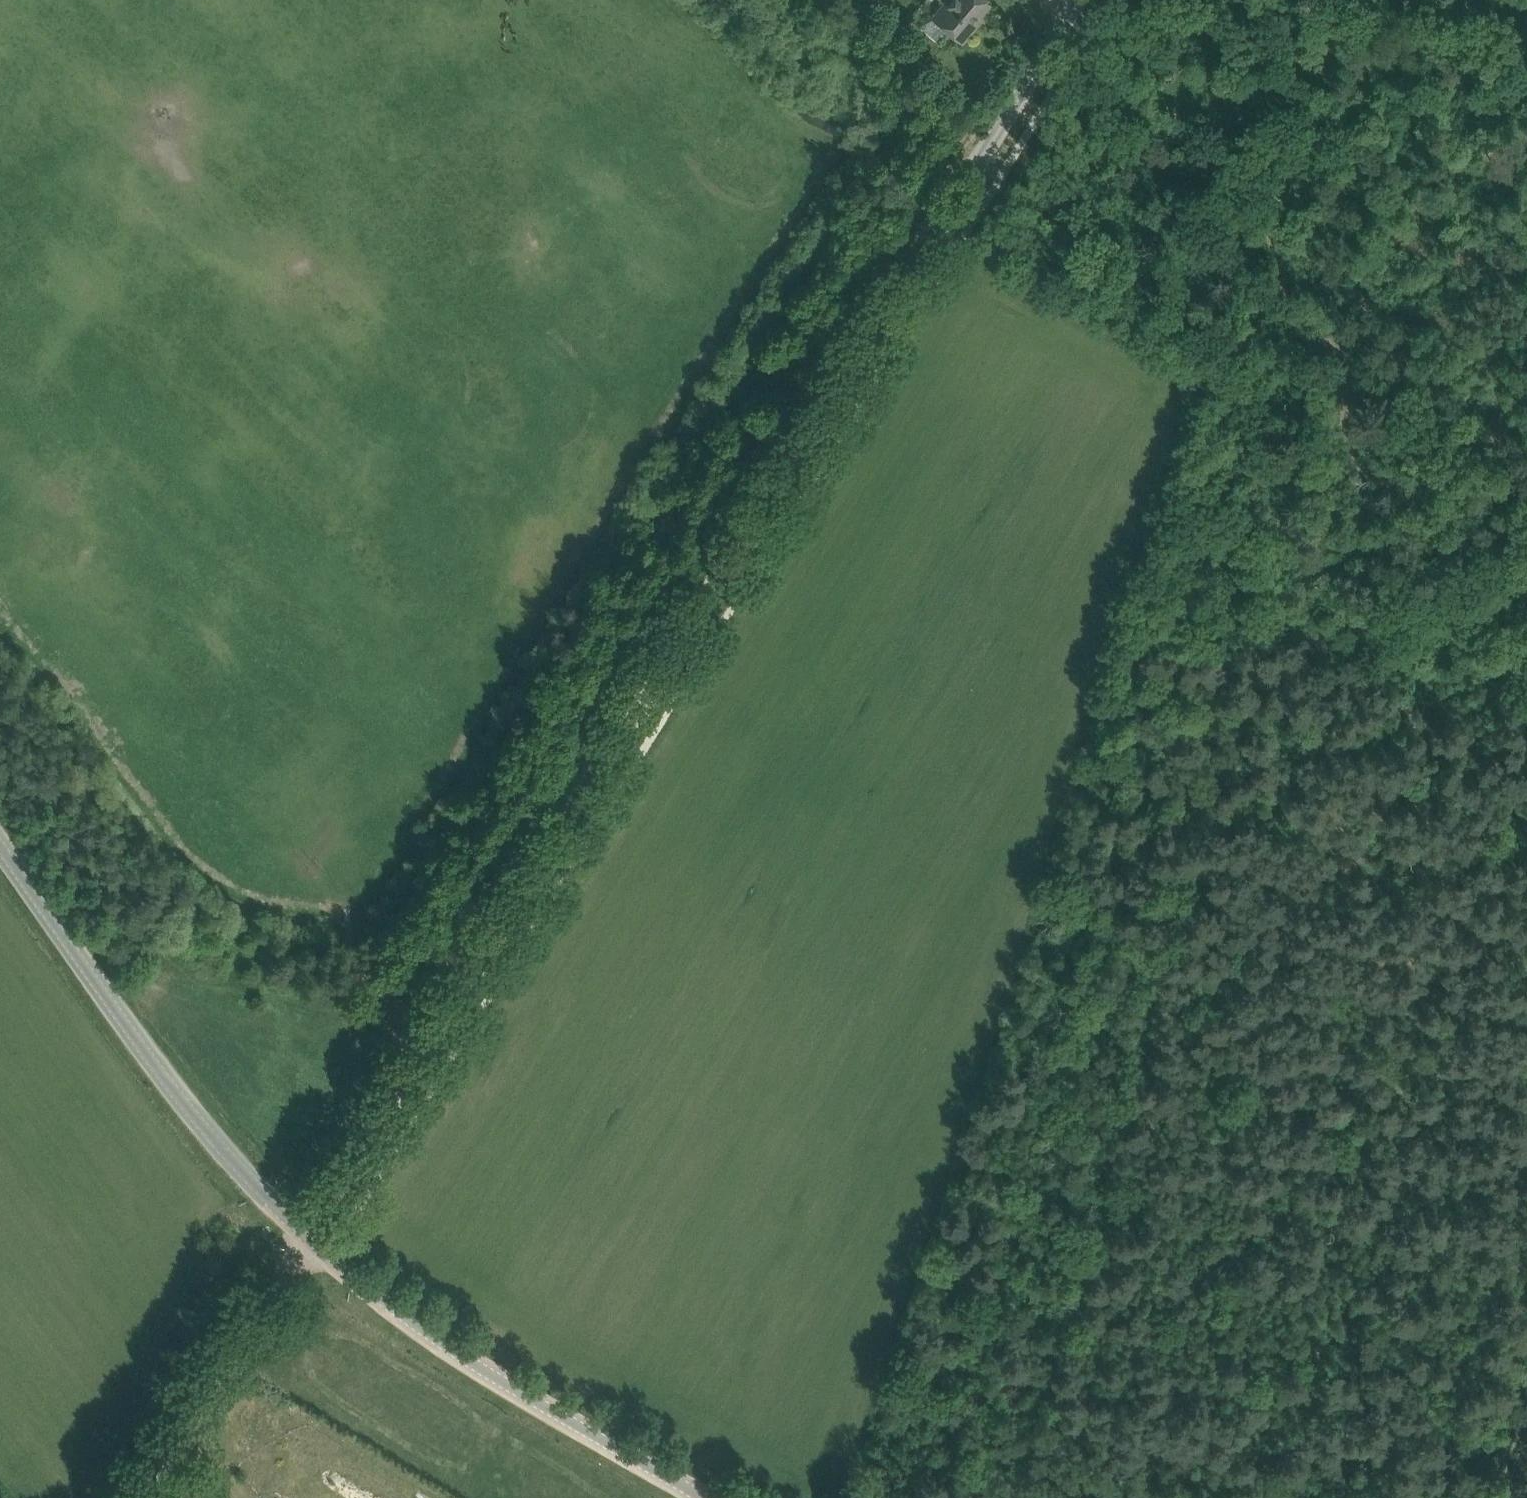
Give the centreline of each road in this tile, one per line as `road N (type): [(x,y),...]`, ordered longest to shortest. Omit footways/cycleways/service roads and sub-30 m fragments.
road 1 (tertiary): [(306,1234),(1076,0)]
road 2 (tertiary): [(306,1234),(123,1019),(0,842)]
road 3 (tertiary): [(718,1497),(504,1377),(306,1234)]

